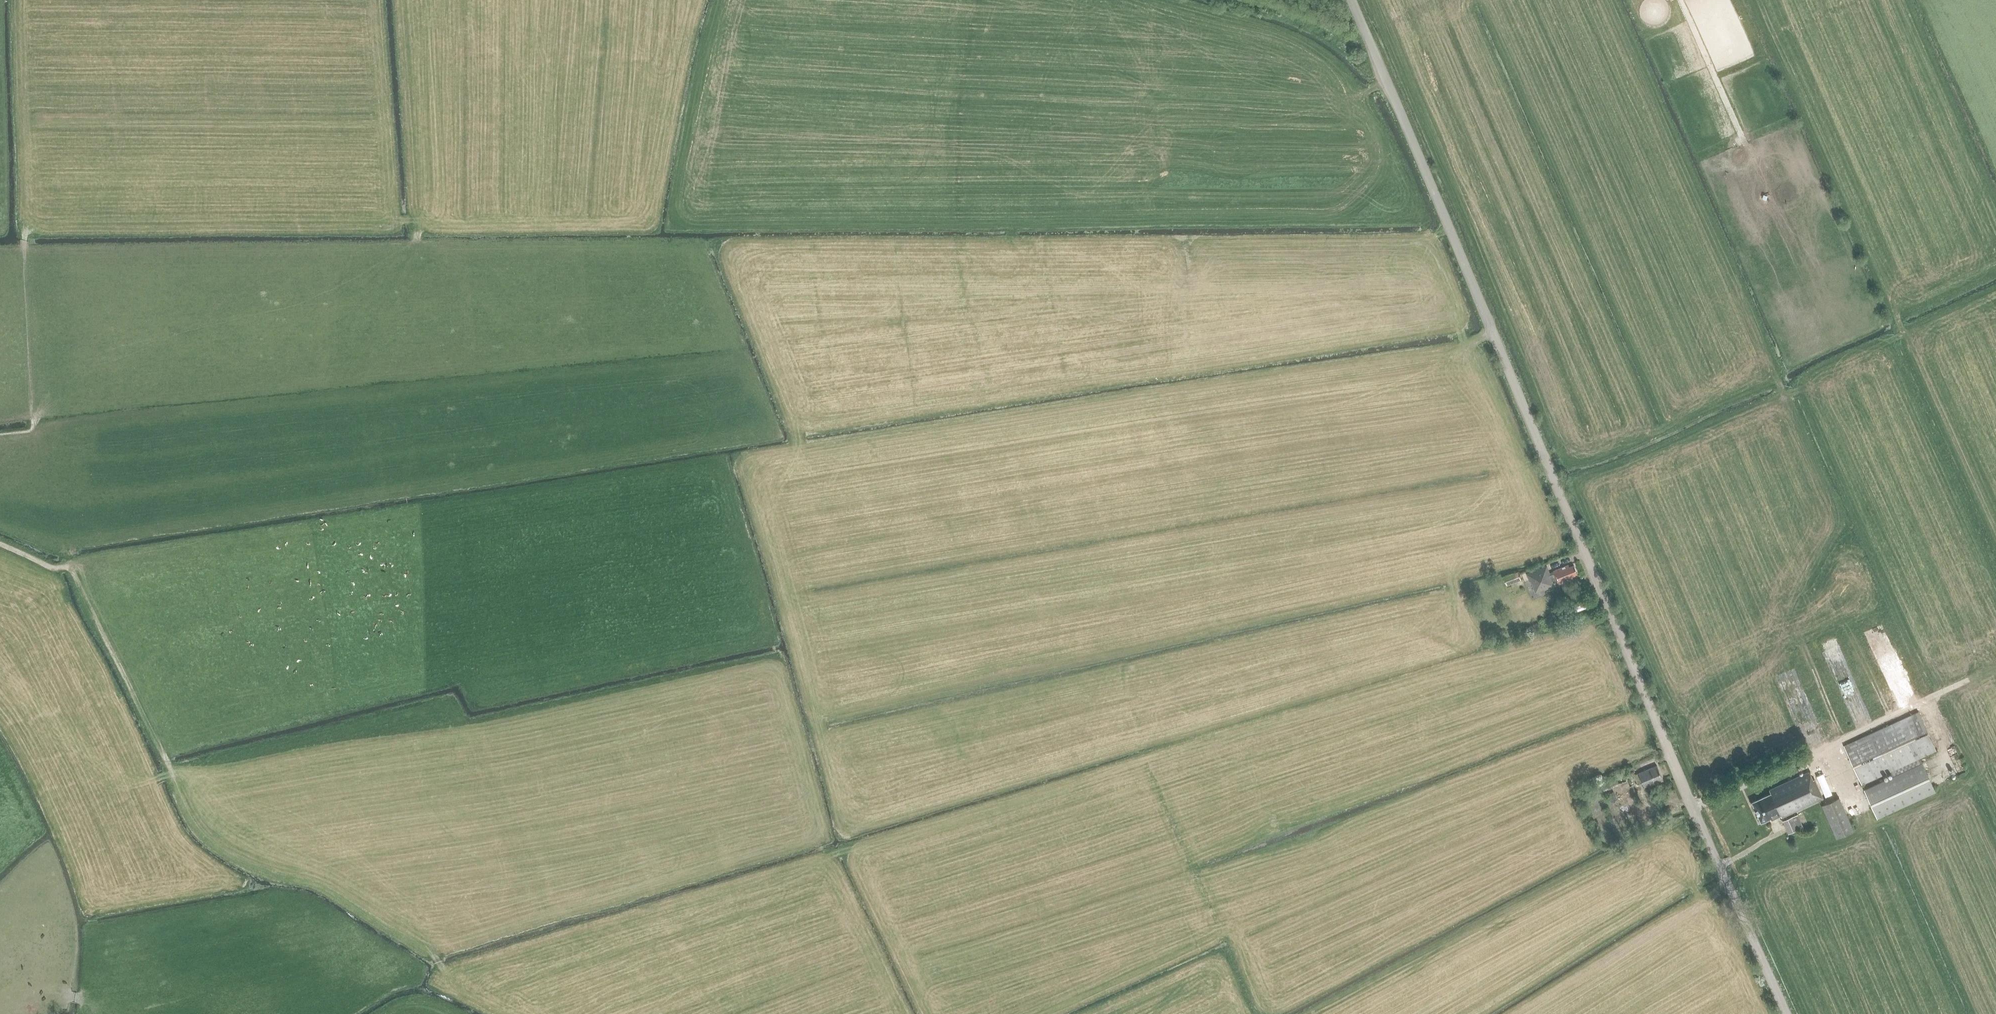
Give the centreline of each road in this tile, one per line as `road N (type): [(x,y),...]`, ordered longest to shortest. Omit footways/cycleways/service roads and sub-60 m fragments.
road 1 (tertiary): [(1789,1013),(1650,706),(1353,0)]

